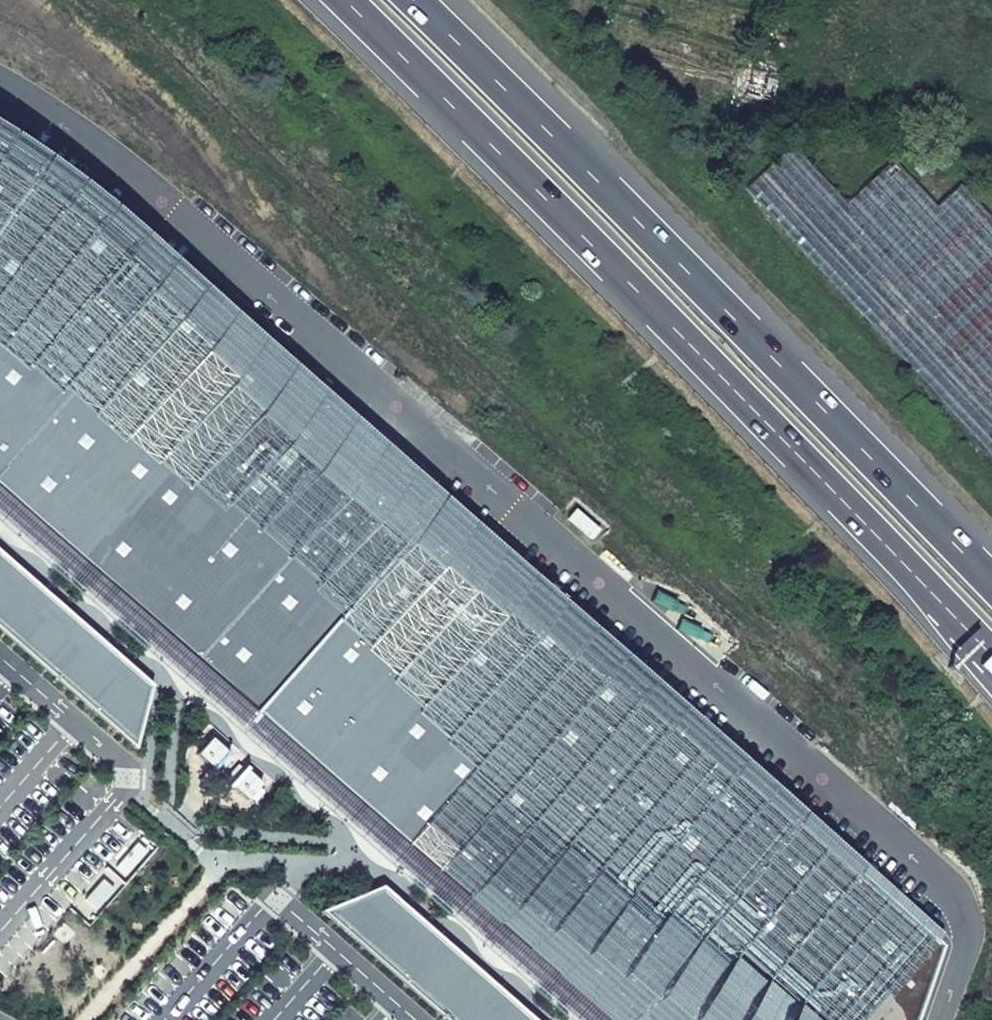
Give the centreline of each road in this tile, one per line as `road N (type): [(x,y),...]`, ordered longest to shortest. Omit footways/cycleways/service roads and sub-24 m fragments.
road 1 (motorway): [(339,0),(565,218),(991,658)]
road 2 (motorway): [(991,584),(414,0)]

